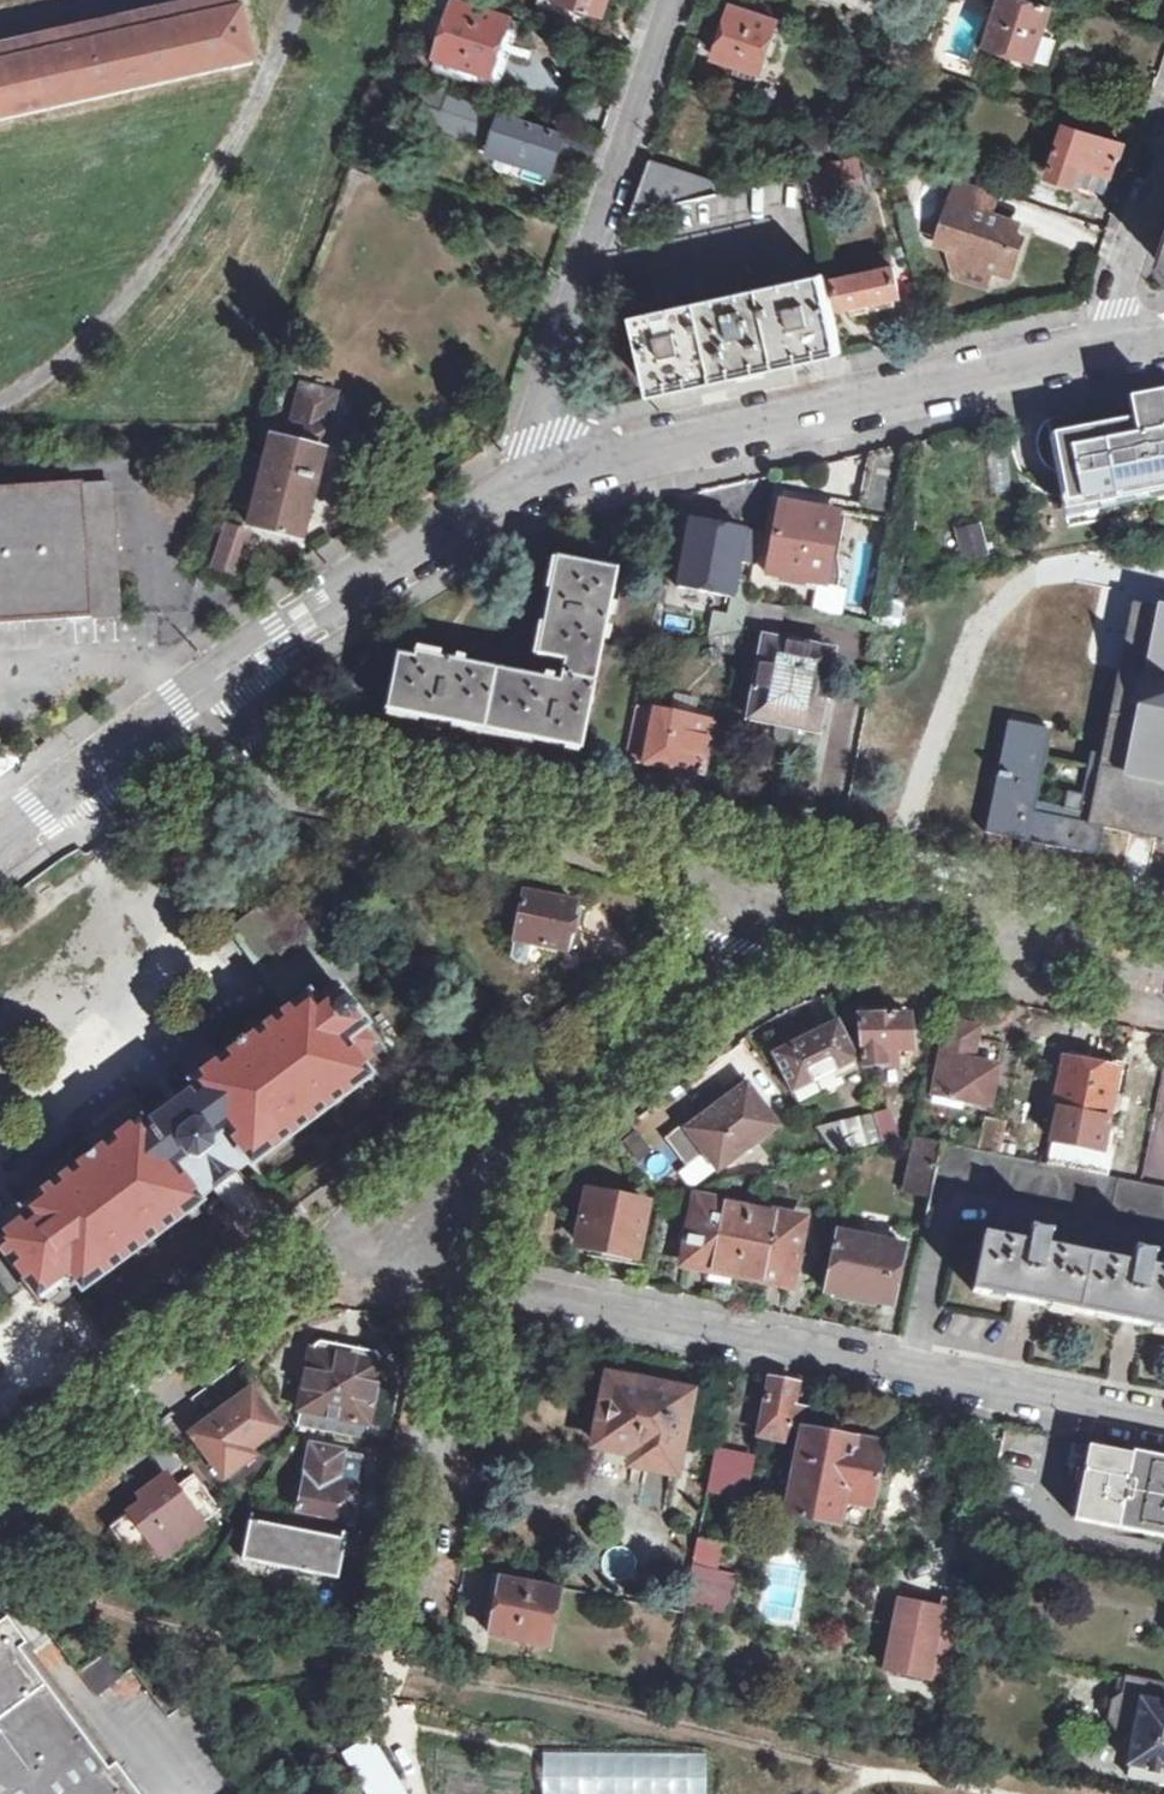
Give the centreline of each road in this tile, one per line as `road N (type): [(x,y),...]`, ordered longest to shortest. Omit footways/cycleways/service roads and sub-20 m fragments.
road 1 (unclassified): [(1163,1416),(499,1284)]
road 2 (unclassified): [(515,474),(1100,354)]
road 3 (residential): [(670,0),(515,474)]
road 4 (unclassified): [(287,759),(753,846)]
road 5 (unclassified): [(753,846),(1163,946)]
road 6 (unclassified): [(314,1247),(0,1477)]
road 7 (unclassified): [(427,1635),(499,1284)]
road 8 (unclassified): [(753,846),(757,916),(534,1085)]
road 9 (unclassified): [(233,664),(515,474)]
road 10 (unclassified): [(534,1085),(314,1247)]
road 11 (residential): [(1100,354),(1163,151)]
road 12 (unclassified): [(499,1284),(534,1085)]
road 13 (unclassified): [(499,1284),(314,1247)]
road 14 (unclassified): [(106,754),(287,759)]
road 15 (track): [(415,1793),(401,1741),(400,1693),(427,1635)]
road 16 (unclassified): [(106,754),(233,664)]
road 17 (unclassified): [(0,836),(106,754)]

